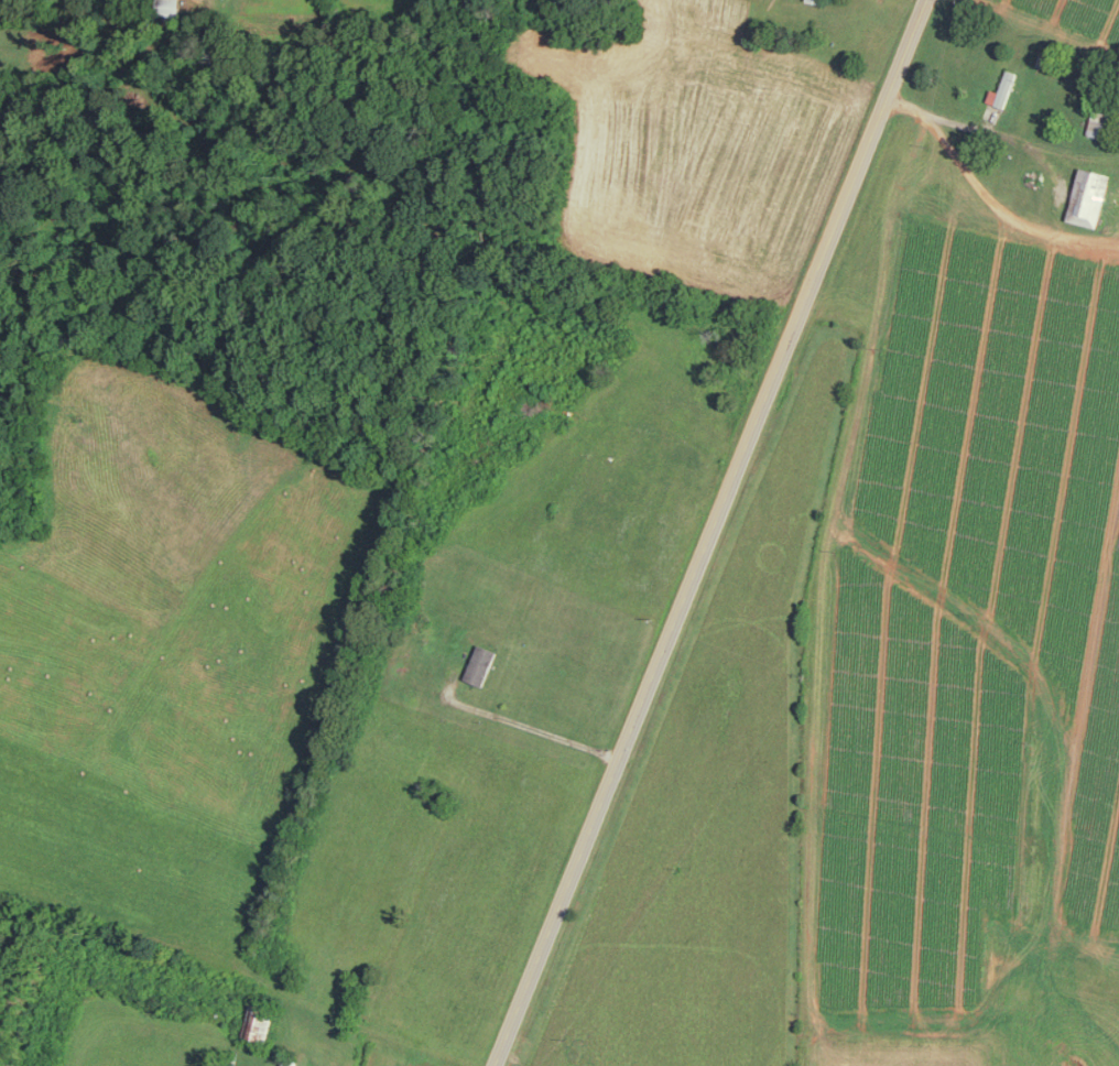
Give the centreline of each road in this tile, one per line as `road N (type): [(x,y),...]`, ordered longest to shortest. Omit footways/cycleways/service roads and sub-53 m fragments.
road 1 (tertiary): [(496,1065),(928,0)]

